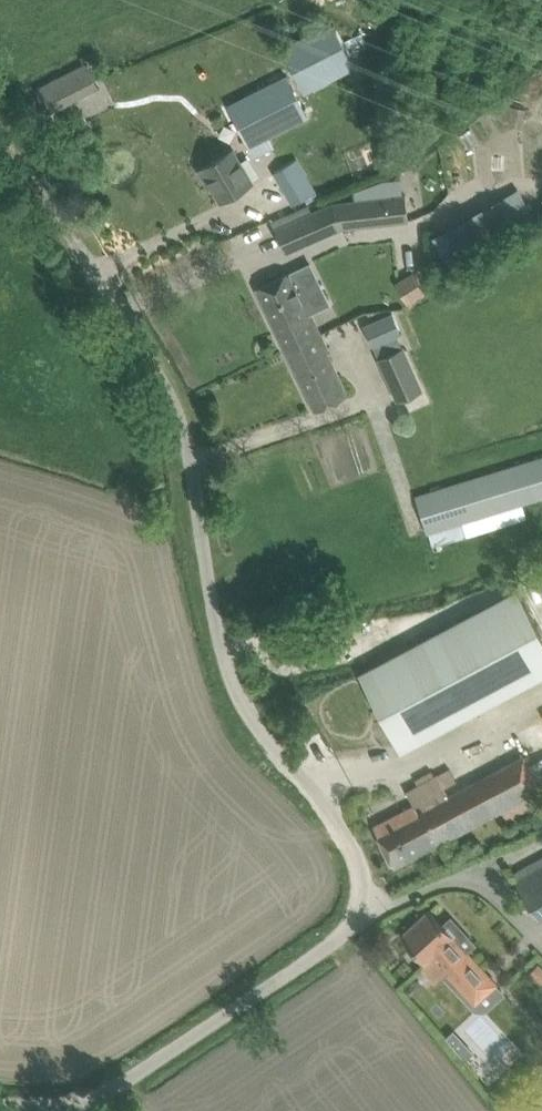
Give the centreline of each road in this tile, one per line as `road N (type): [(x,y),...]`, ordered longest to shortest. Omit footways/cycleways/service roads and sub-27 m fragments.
road 1 (unclassified): [(0,1103),(65,1107),(112,1089),(347,931),(362,905),(353,844),(268,742),(229,676),(178,411),(74,240)]
road 2 (track): [(74,240),(0,129)]

